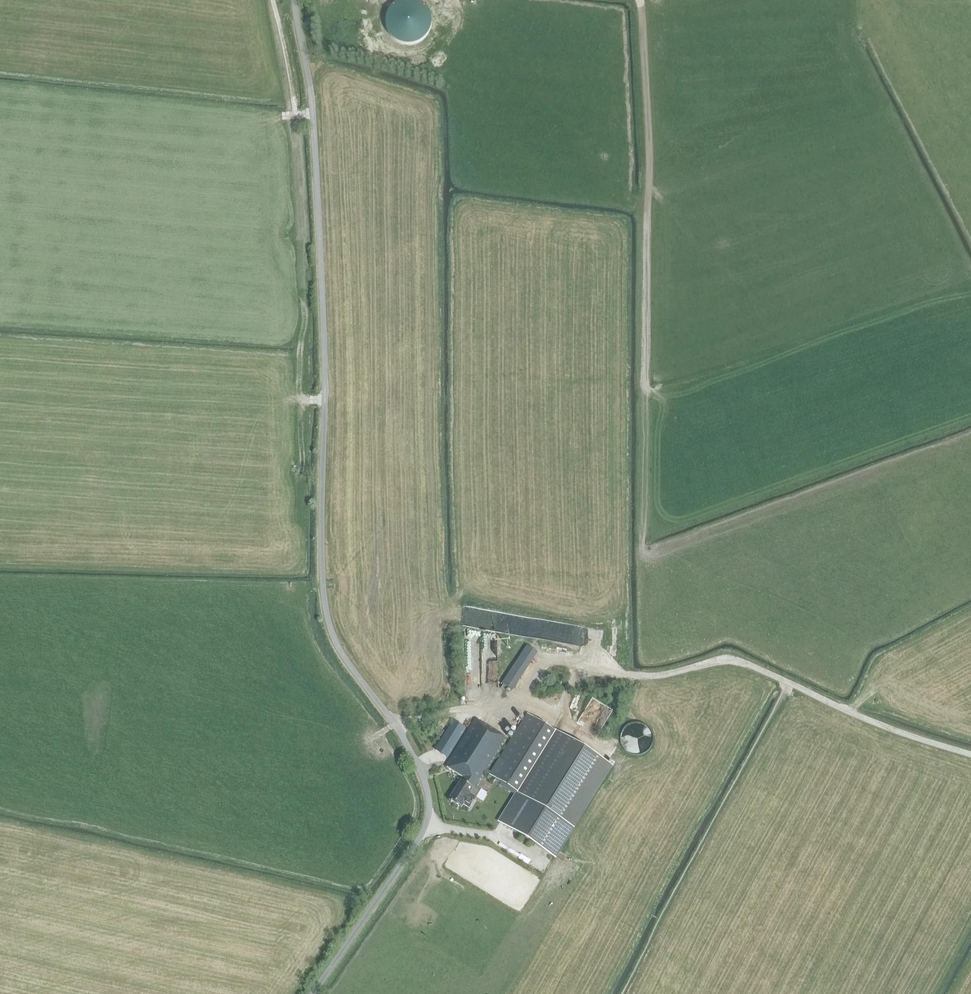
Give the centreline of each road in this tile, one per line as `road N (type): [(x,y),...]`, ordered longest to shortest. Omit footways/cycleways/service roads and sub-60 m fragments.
road 1 (unclassified): [(320,993),(422,846),(430,800),(394,725),(329,630),(320,156),(296,0)]
road 2 (track): [(641,0),(641,543),(651,564)]

